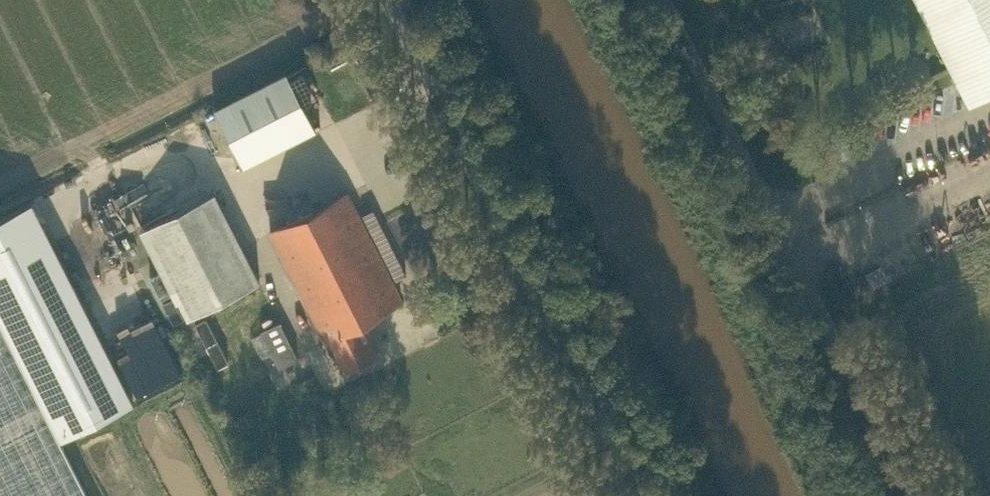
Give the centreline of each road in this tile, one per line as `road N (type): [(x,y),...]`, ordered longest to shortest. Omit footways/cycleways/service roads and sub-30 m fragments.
road 1 (unclassified): [(913,495),(662,0)]
road 2 (unclassified): [(635,495),(384,0)]

